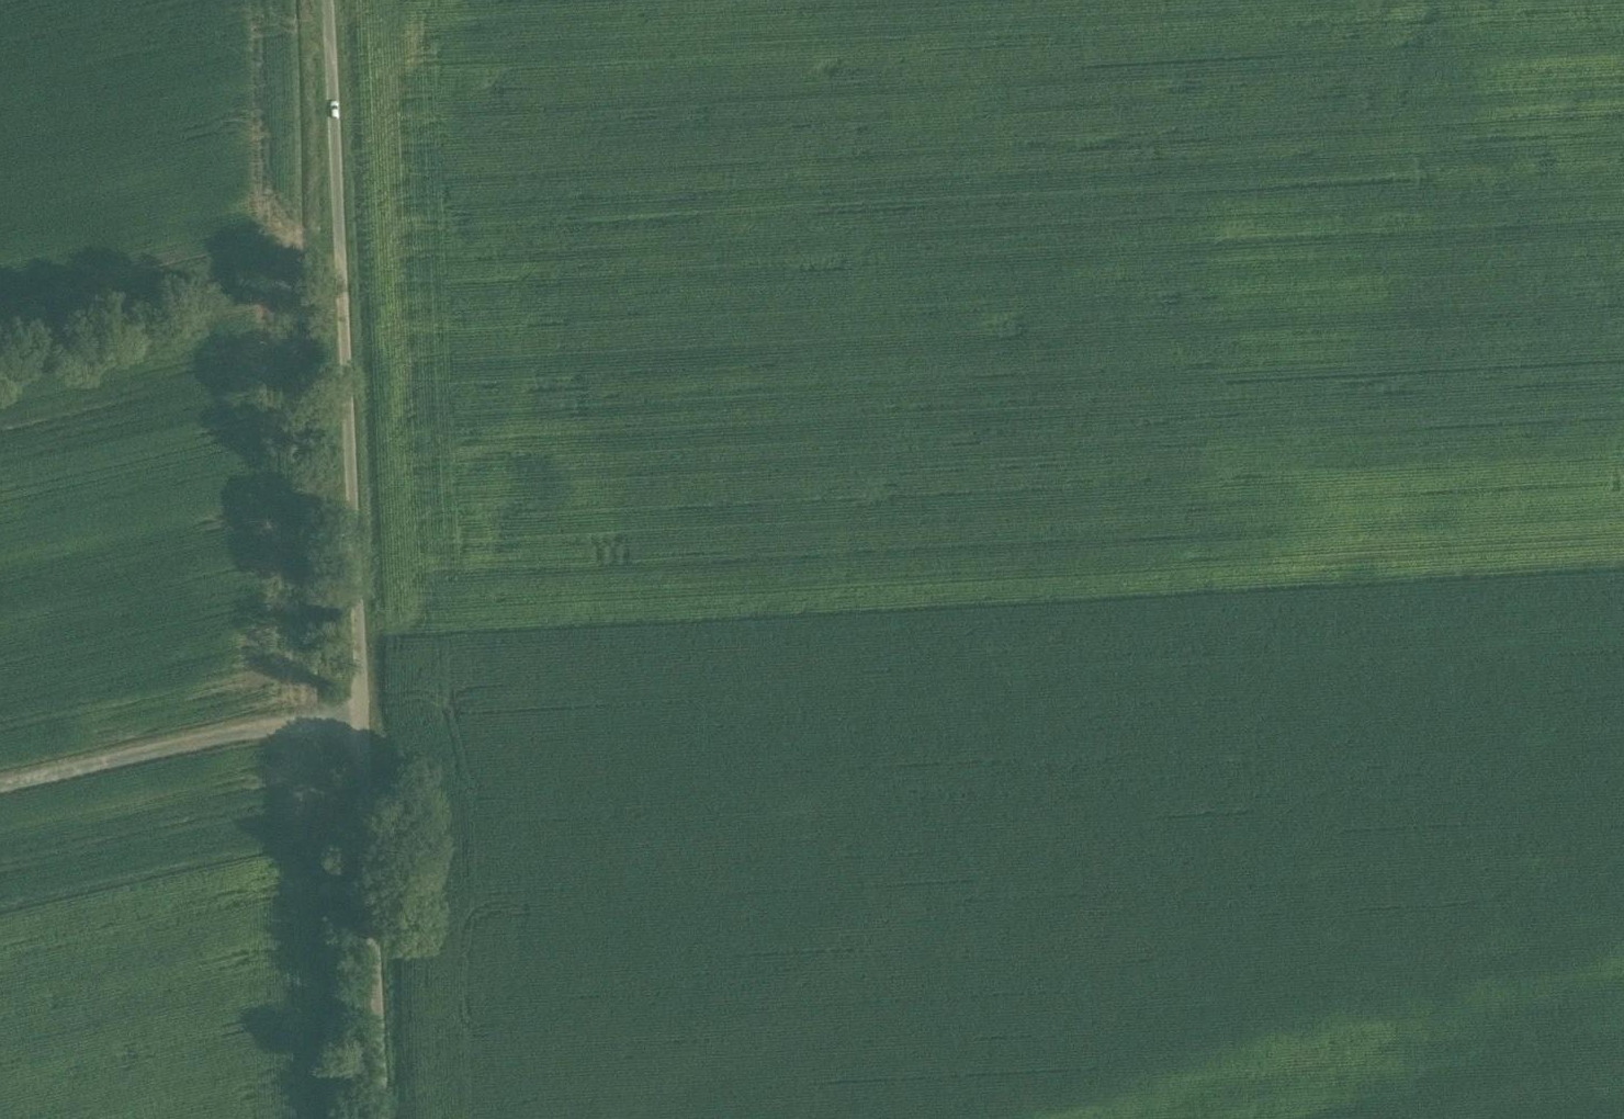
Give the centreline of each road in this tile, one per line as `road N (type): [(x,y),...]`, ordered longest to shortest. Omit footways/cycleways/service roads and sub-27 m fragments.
road 1 (unclassified): [(378,1118),(327,0)]
road 2 (track): [(0,771),(353,697)]

